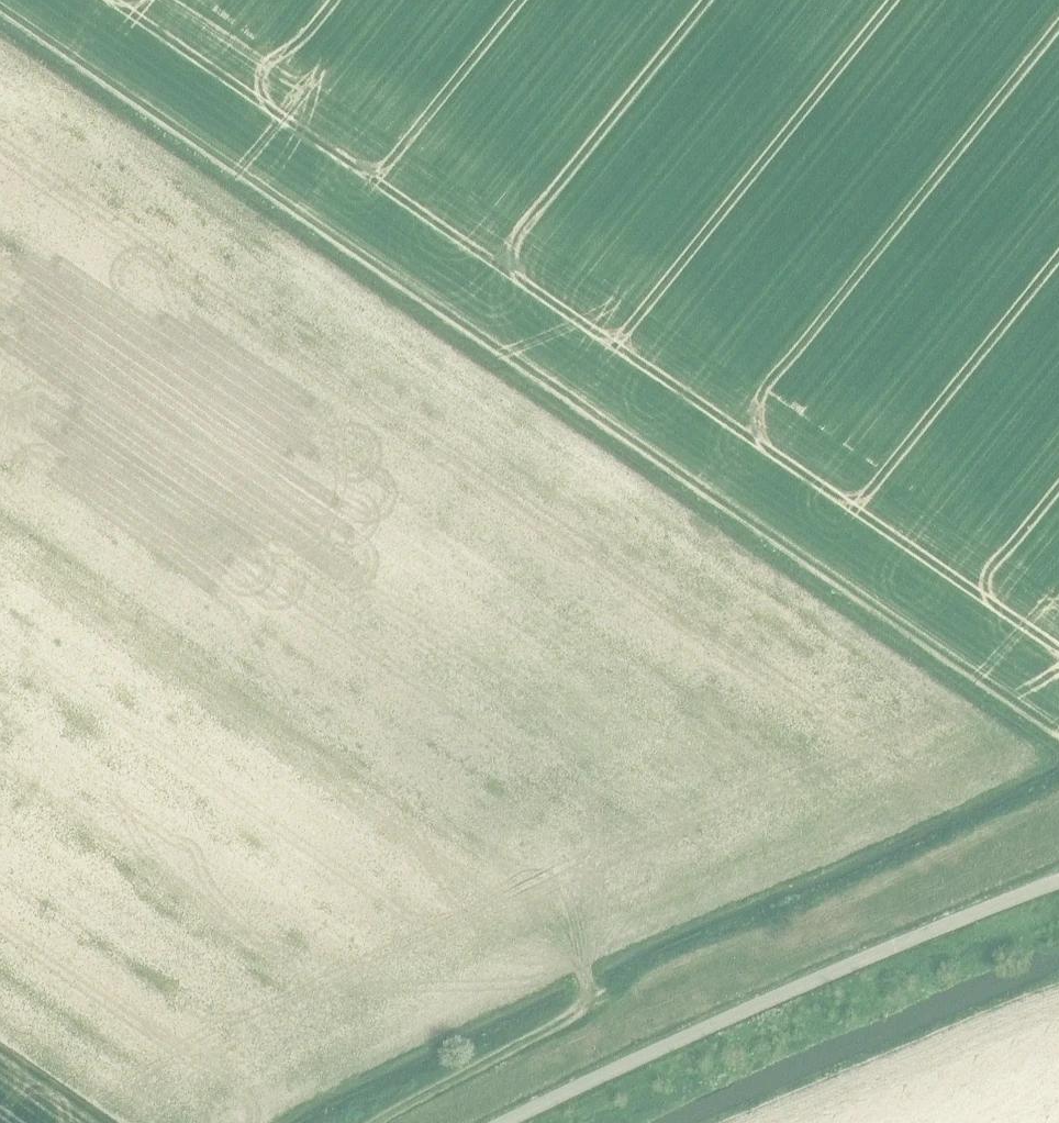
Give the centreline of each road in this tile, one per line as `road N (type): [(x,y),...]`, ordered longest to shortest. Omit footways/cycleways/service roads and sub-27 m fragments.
road 1 (unclassified): [(499,1122),(766,1001),(1058,882)]
road 2 (track): [(371,1122),(580,1007),(588,993),(577,968)]

